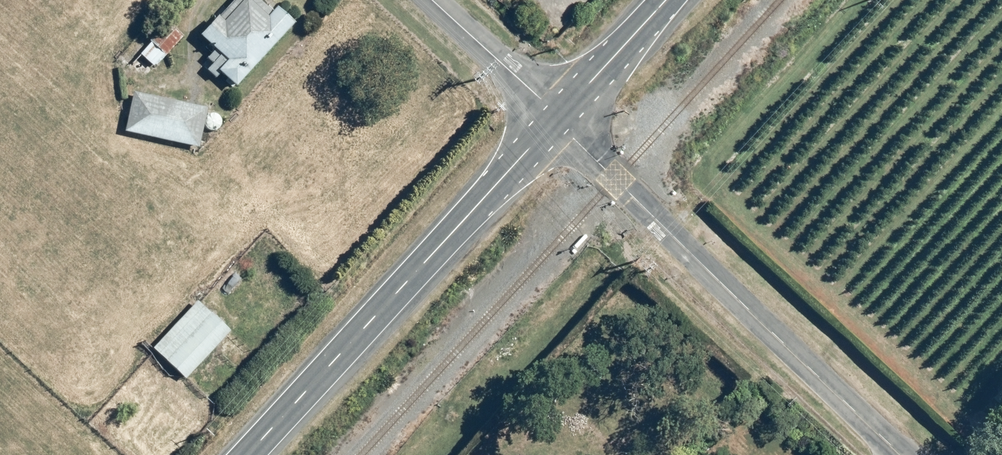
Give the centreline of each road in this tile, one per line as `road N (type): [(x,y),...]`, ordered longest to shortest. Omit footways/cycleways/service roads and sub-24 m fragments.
road 1 (unclassified): [(905,454),(671,240),(557,119)]
road 2 (secondary): [(557,119),(248,454)]
road 3 (tertiary): [(433,0),(557,119)]
road 4 (secondary): [(666,0),(557,119)]

